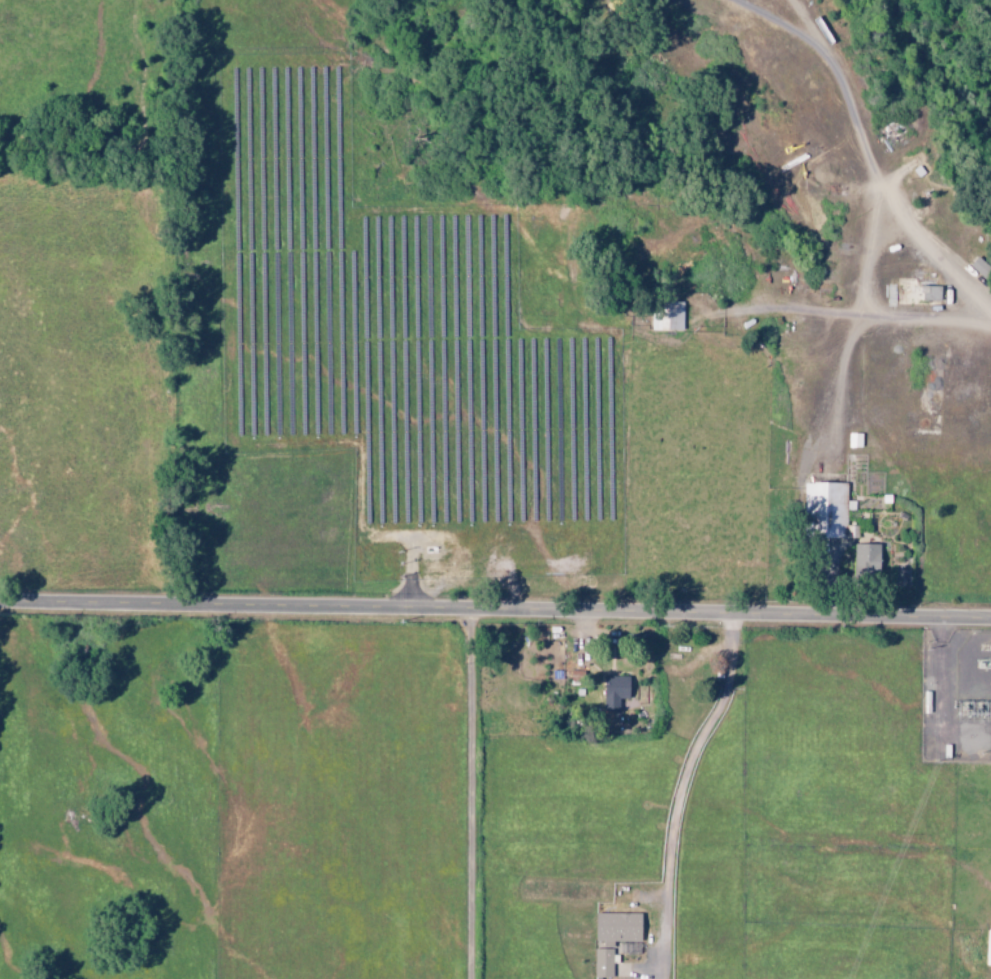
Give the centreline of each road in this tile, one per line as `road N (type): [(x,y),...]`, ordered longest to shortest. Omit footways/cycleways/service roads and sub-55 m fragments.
road 1 (tertiary): [(0,602),(990,618)]
road 2 (residential): [(474,608),(474,978)]
road 3 (residential): [(799,0),(912,220),(952,271),(990,302)]

